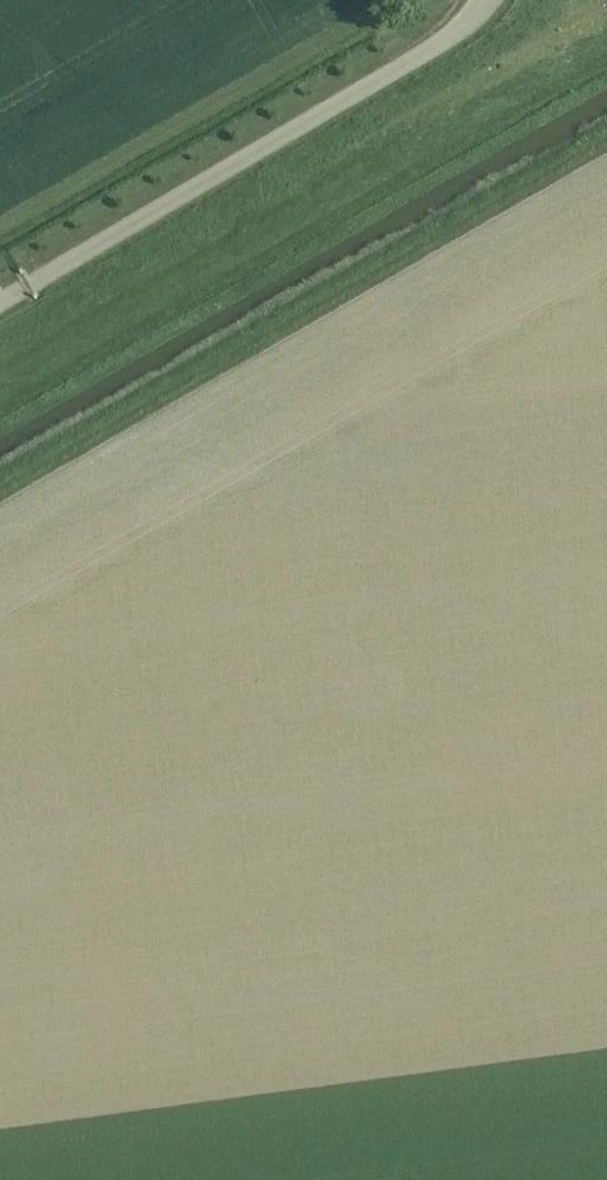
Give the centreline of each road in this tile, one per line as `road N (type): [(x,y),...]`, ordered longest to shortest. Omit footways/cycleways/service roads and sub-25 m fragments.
road 1 (track): [(0,495),(606,144)]

